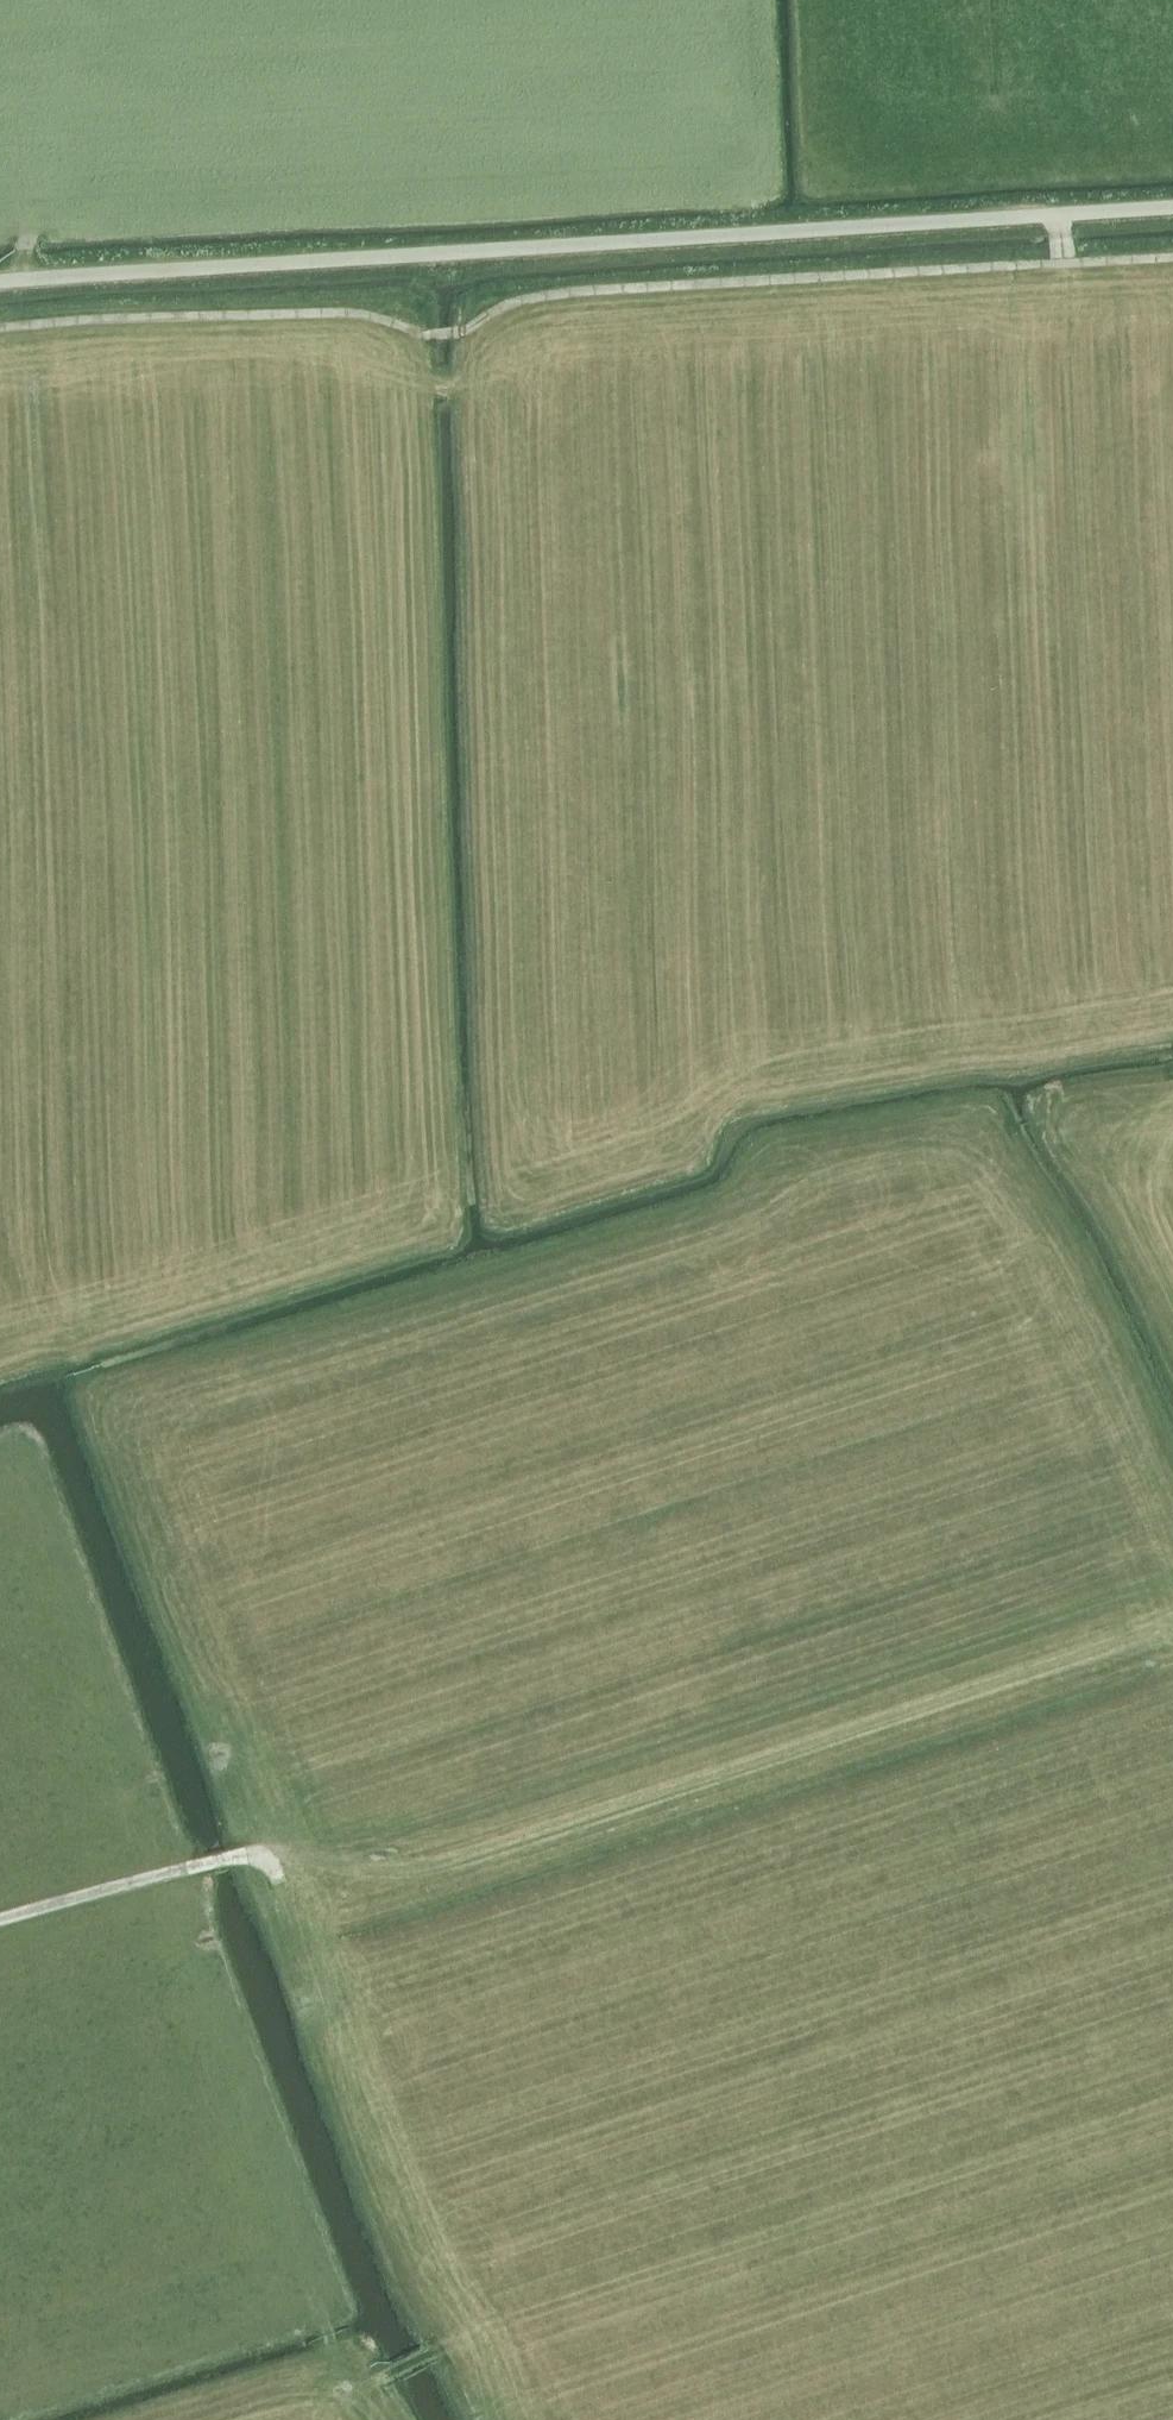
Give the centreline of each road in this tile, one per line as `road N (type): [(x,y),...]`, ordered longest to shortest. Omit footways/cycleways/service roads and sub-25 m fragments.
road 1 (track): [(1172,257),(574,292),(509,303),(454,333),(425,333),(351,312),(0,328)]
road 2 (track): [(0,1919),(246,1855),(265,1856),(277,1874)]

